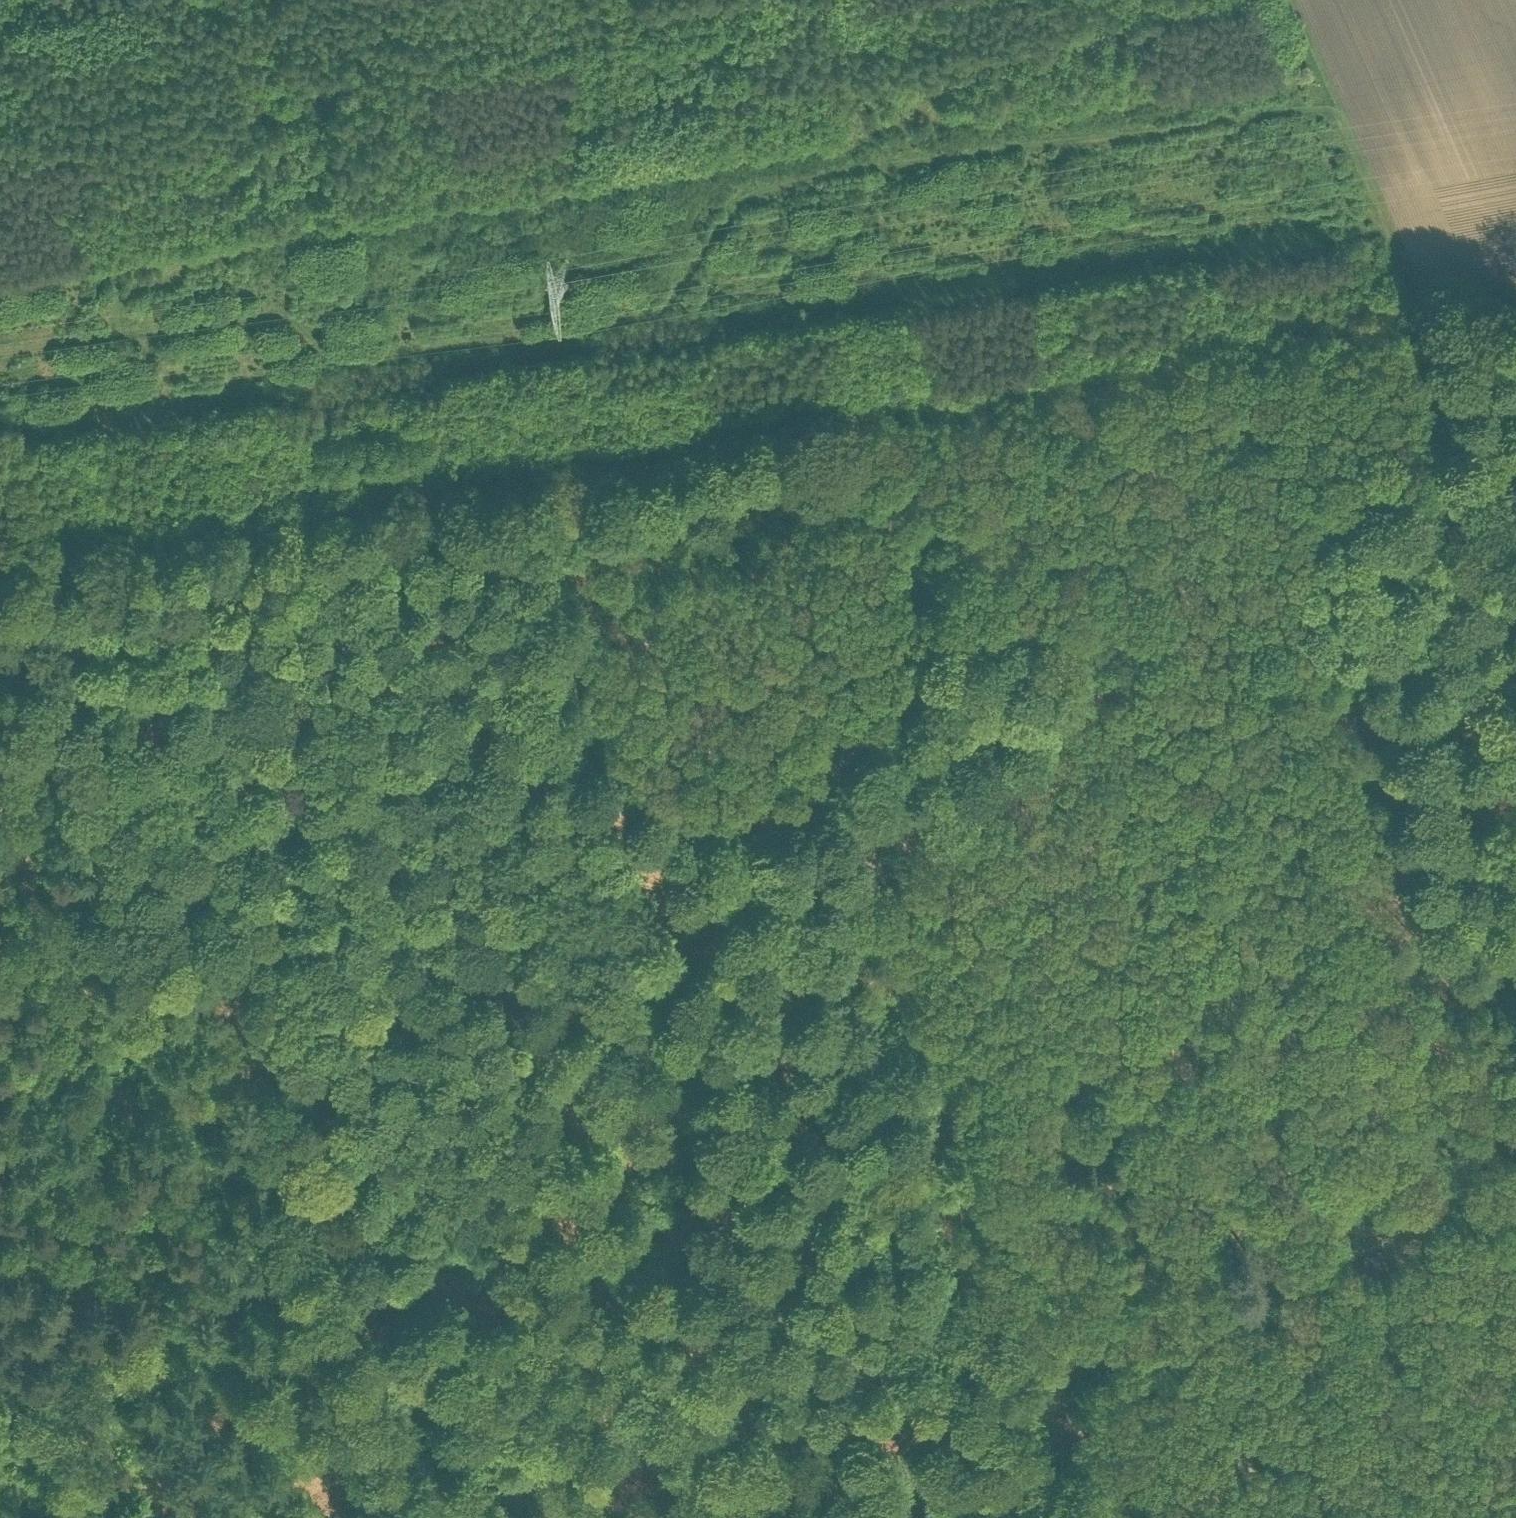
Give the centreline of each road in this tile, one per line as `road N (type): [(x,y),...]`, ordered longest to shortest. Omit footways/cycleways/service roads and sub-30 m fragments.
road 1 (track): [(1515,293),(411,504),(34,564)]
road 2 (track): [(461,1517),(34,564)]
road 3 (track): [(732,1517),(1515,1190)]
road 4 (track): [(133,1517),(0,1342)]

